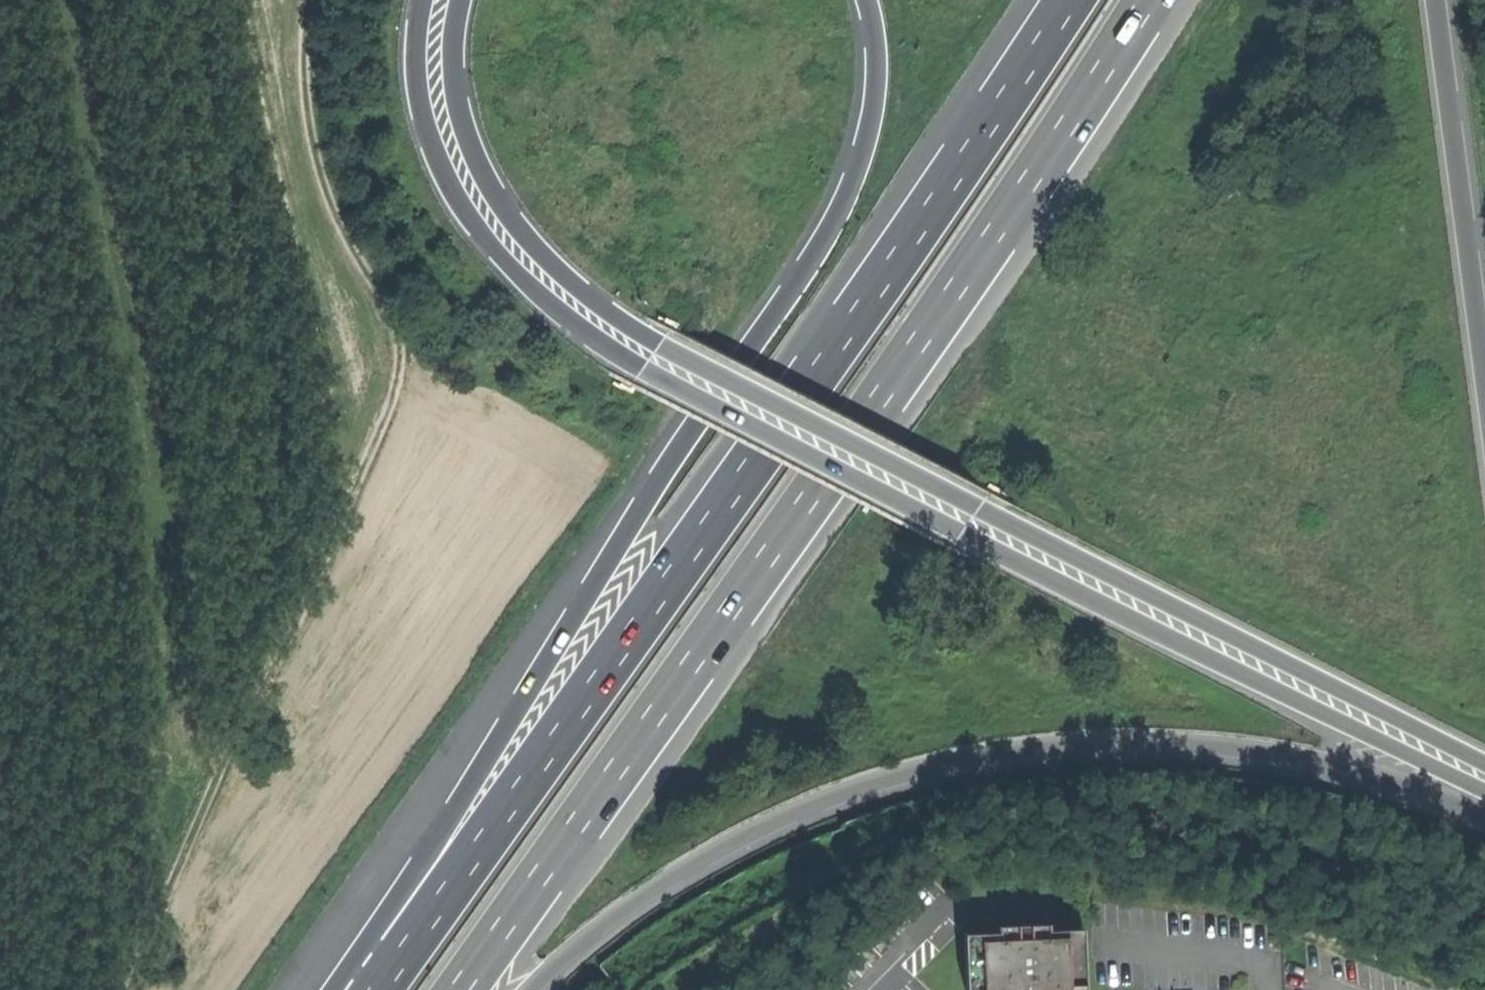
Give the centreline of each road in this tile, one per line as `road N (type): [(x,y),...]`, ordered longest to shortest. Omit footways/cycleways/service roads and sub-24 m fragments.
road 1 (trunk): [(422,0),(415,74),(442,172),(510,265),(567,320),(642,369),(960,534),(1484,794)]
road 2 (trunk): [(1070,0),(381,989)]
road 3 (trunk): [(462,989),(1150,0)]
road 4 (track): [(309,0),(305,117),(320,183),(386,313),(400,377),(129,989)]
road 5 (trunk): [(526,989),(658,884),(813,803),(938,759),(1095,739),(1206,744),(1319,761),(1484,820)]
road 6 (trunk): [(1484,759),(729,379)]
road 7 (trunk): [(729,379),(658,477),(404,888),(374,989)]
road 8 (trunk): [(729,379),(588,296),(489,187),(464,122),(456,51),(465,0)]
road 9 (trunk): [(869,0),(874,105),(851,183),(804,274),(729,379)]
road 10 (trunk): [(1484,362),(1441,0)]

